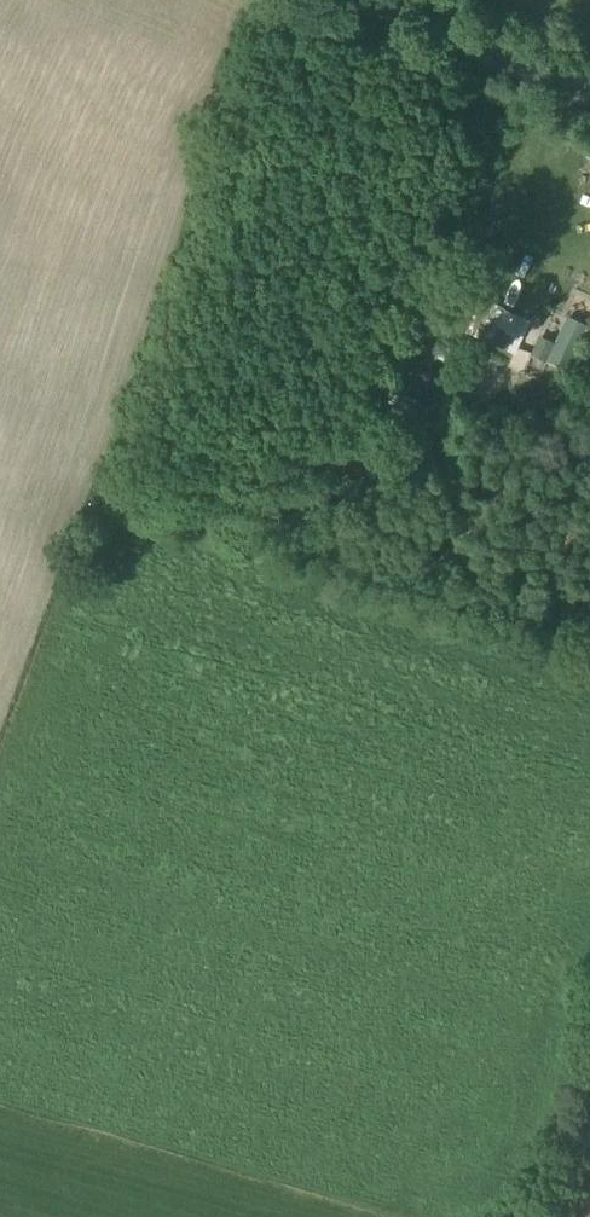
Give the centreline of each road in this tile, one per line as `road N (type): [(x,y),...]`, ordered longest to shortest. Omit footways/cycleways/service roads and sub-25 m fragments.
road 1 (secondary): [(589,95),(361,0)]
road 2 (unclassified): [(546,1216),(589,1091)]

